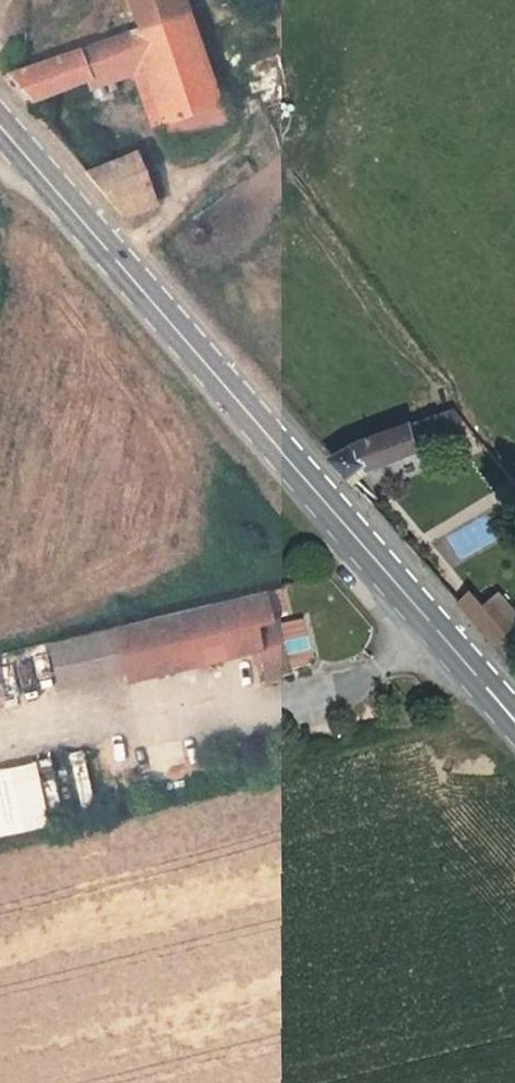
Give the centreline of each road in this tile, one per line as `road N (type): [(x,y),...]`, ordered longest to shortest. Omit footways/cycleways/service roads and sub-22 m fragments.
road 1 (primary): [(0,124),(514,711)]

